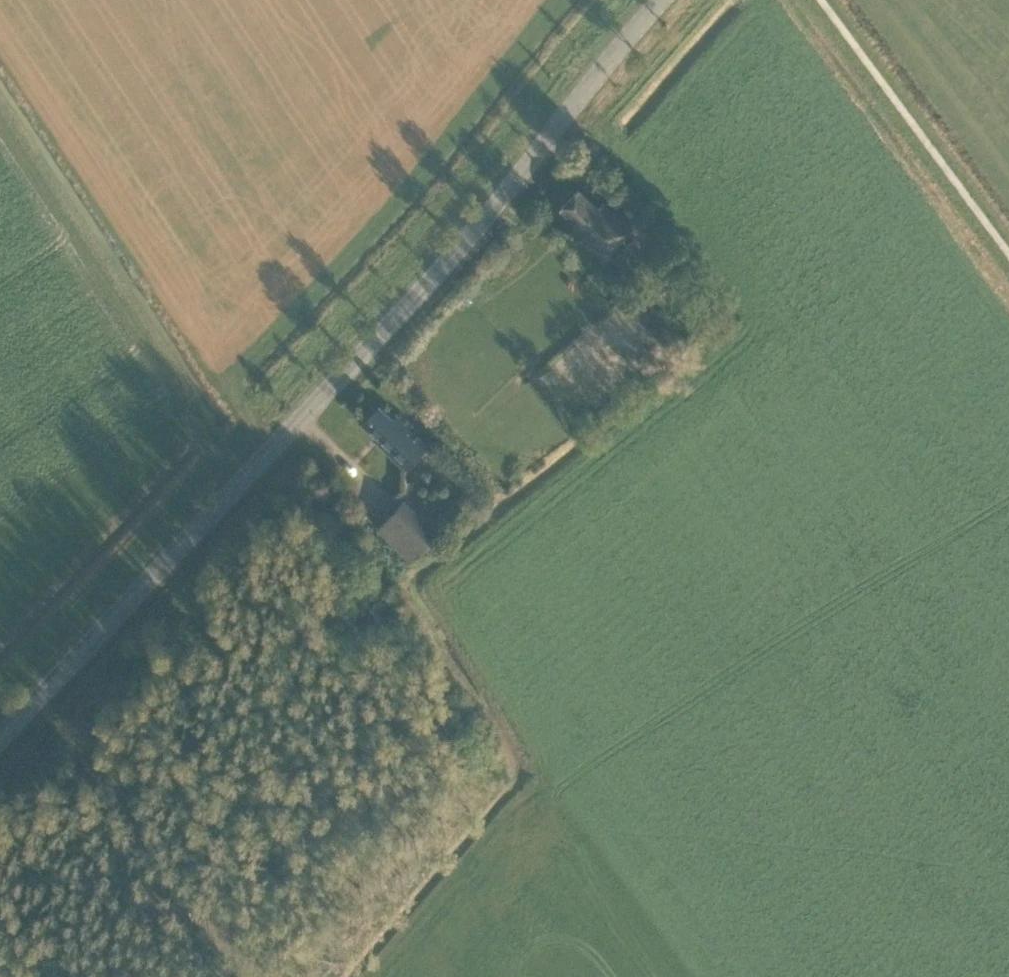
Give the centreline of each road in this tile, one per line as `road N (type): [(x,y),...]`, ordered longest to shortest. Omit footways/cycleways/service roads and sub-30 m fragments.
road 1 (tertiary): [(0,736),(499,204),(662,0)]

